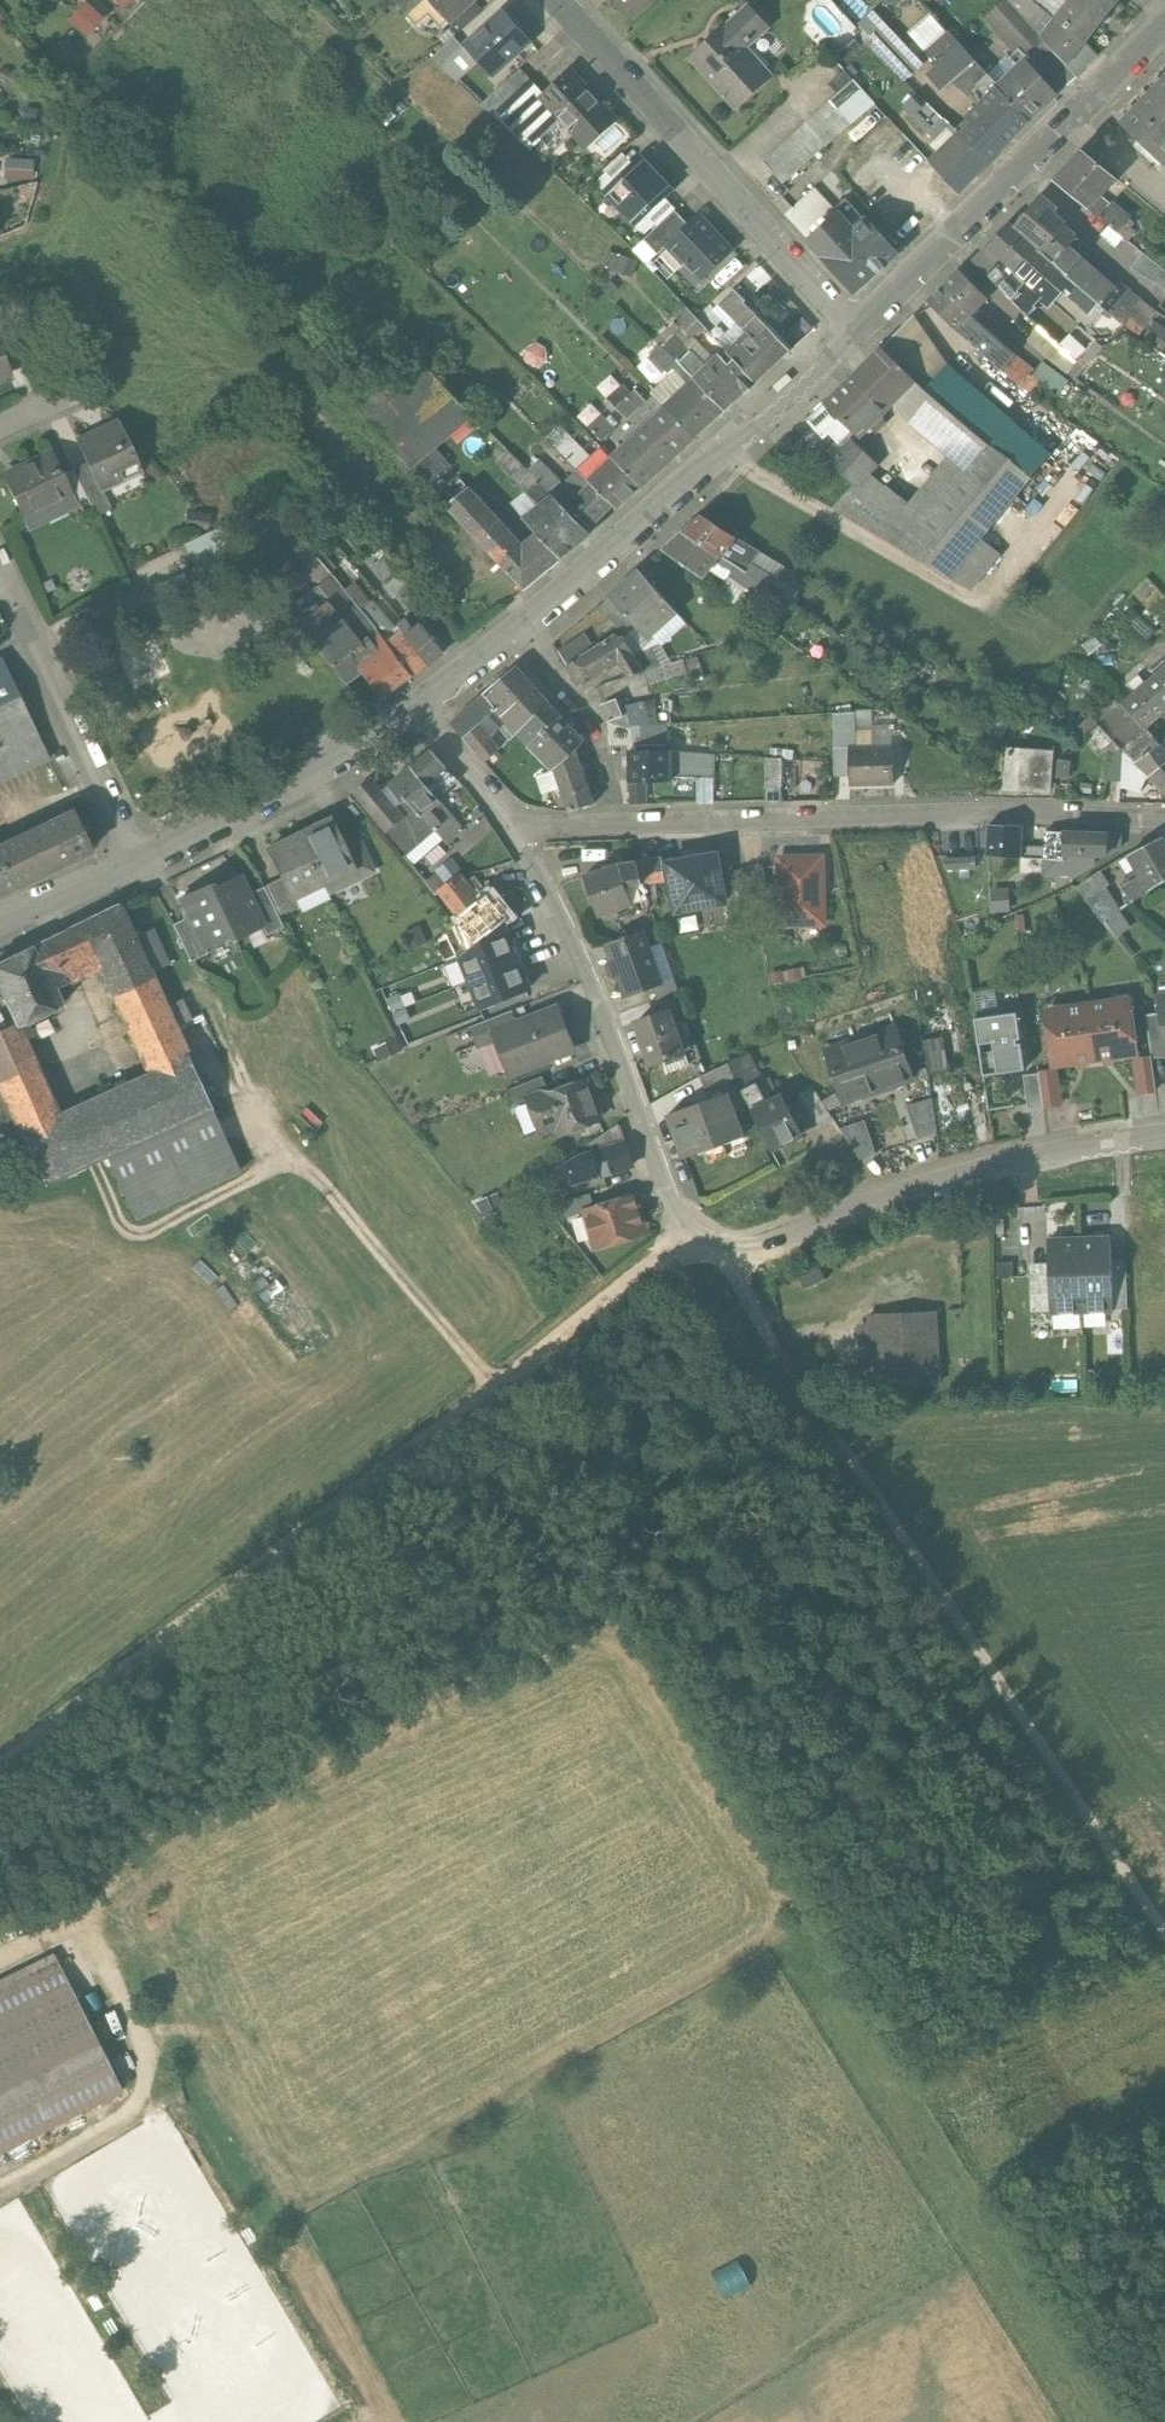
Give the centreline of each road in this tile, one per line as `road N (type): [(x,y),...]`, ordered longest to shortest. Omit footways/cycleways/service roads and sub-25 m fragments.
road 1 (residential): [(1164,1135),(964,1174),(730,1260),(710,1254),(674,1207),(580,960),(508,825)]
road 2 (track): [(0,1758),(79,1707),(693,1240)]
road 3 (track): [(1164,1968),(730,1260)]
road 4 (residential): [(1164,822),(1017,815),(508,825)]
road 5 (residential): [(853,335),(419,708)]
road 6 (residential): [(853,335),(554,0)]
road 7 (residential): [(1164,27),(853,335)]
road 8 (residential): [(139,867),(0,571)]
road 9 (residential): [(419,708),(139,867)]
road 10 (residential): [(139,867),(0,924)]
road 11 (residential): [(508,825),(419,708)]

